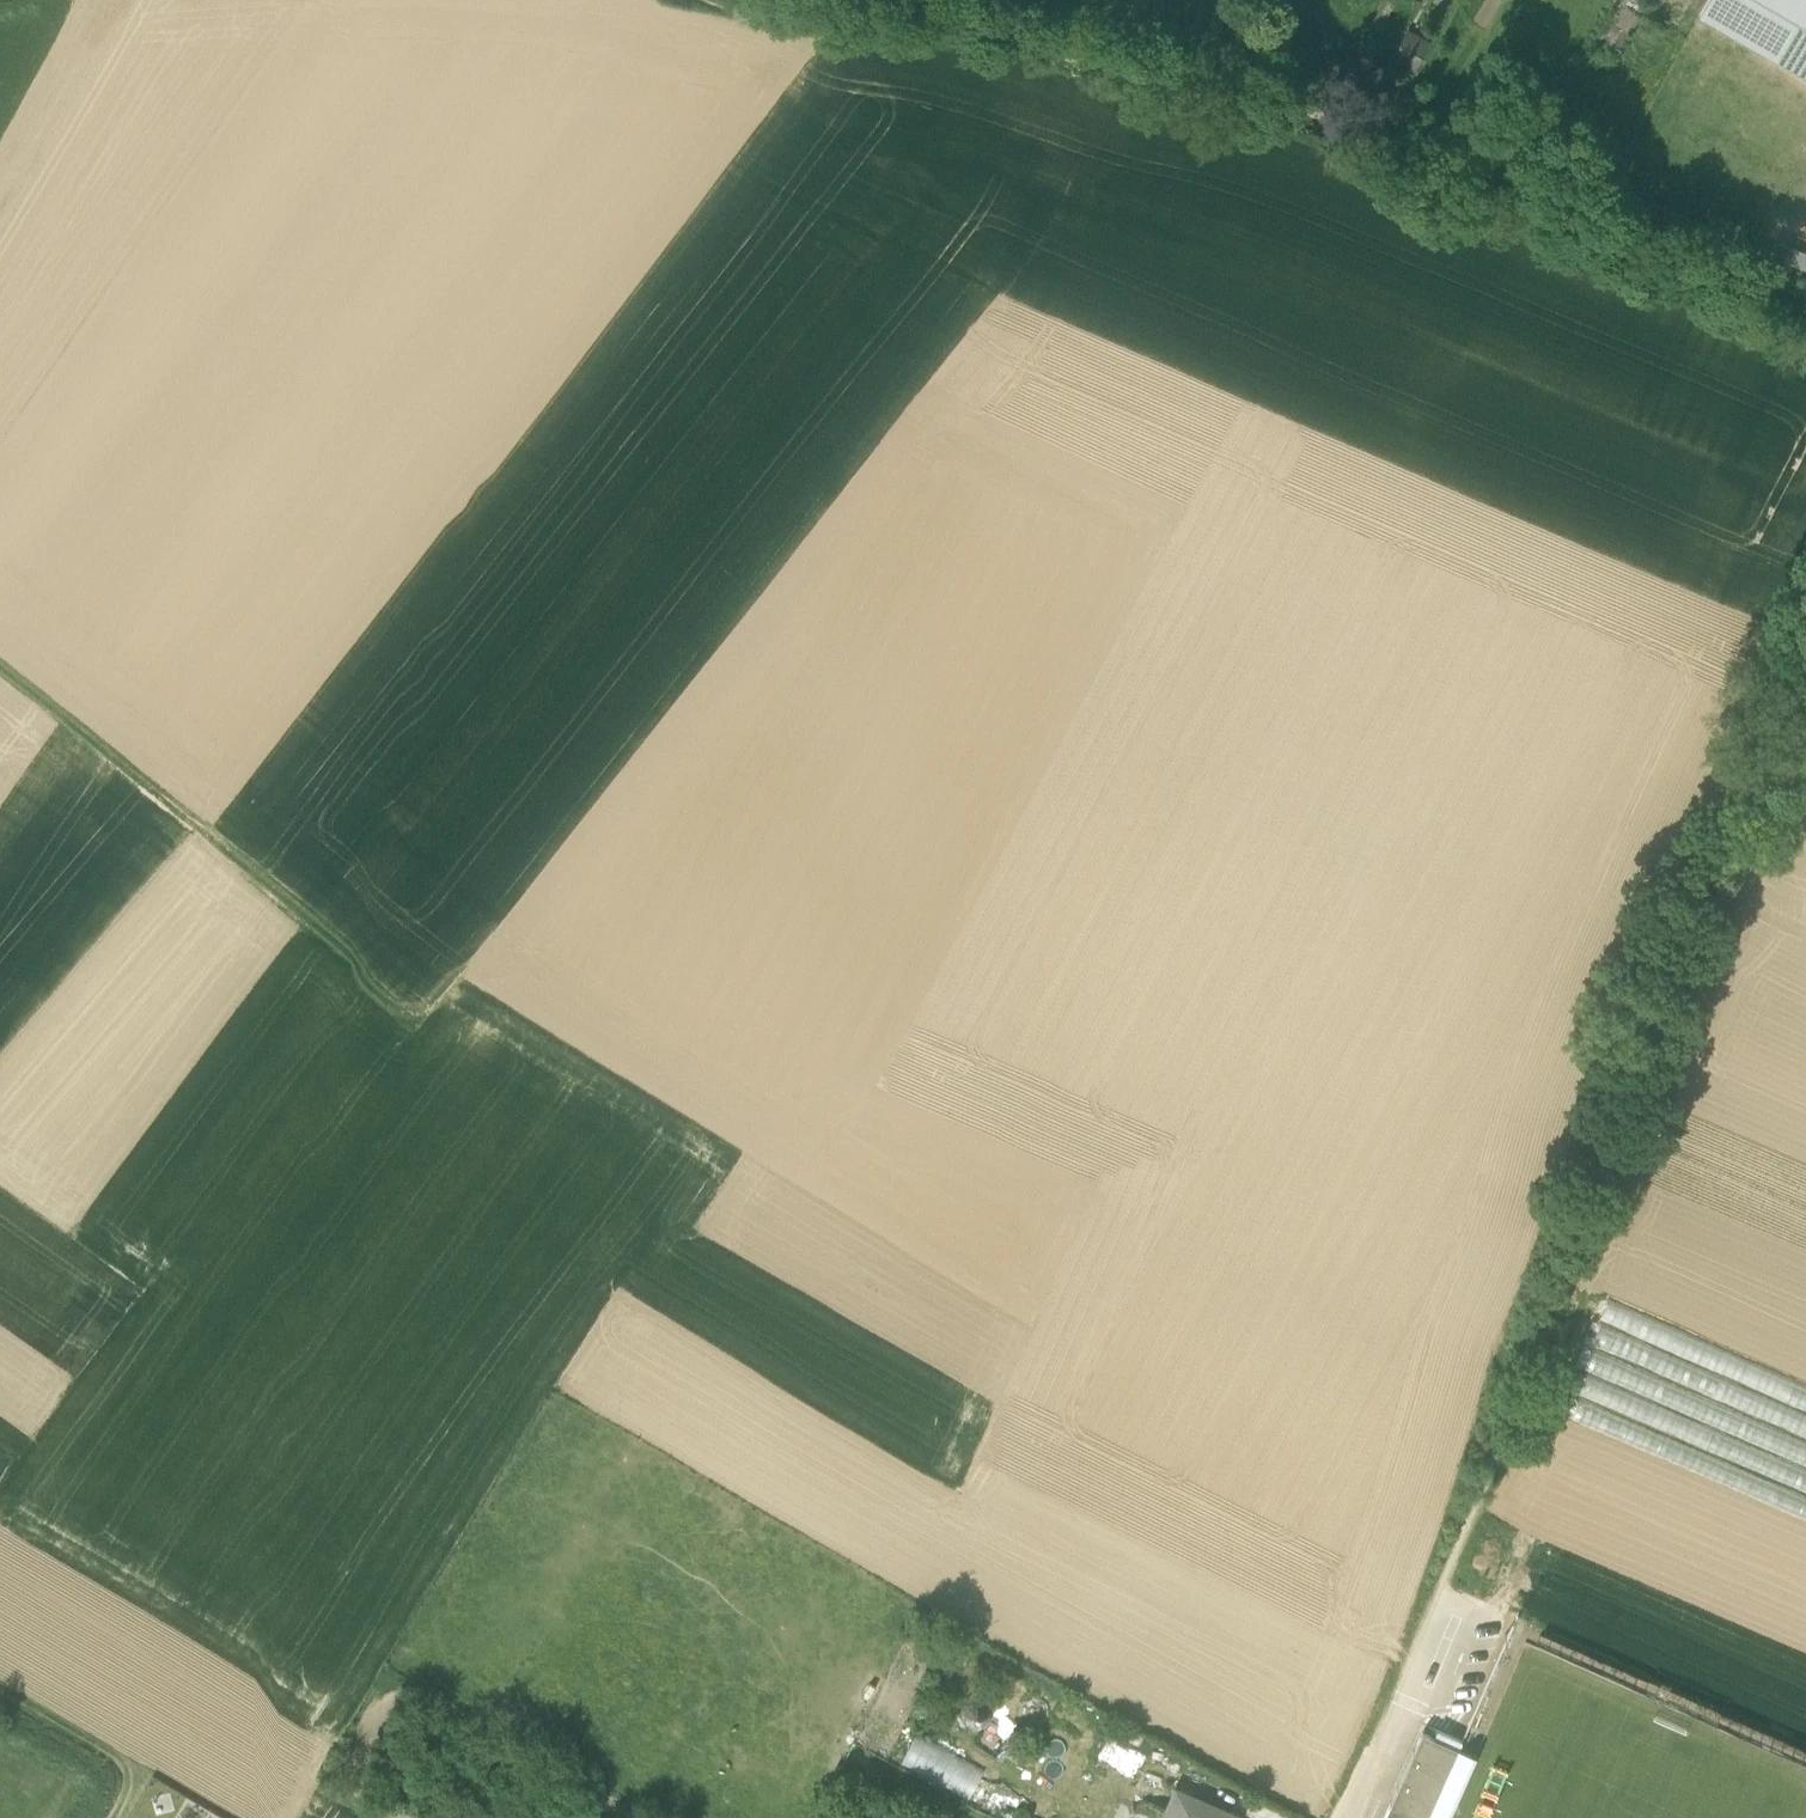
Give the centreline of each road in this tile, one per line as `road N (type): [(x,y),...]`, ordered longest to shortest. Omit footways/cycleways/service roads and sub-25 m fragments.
road 1 (unclassified): [(1441,1573),(1334,1817)]
road 2 (track): [(735,0),(824,29),(822,69)]

